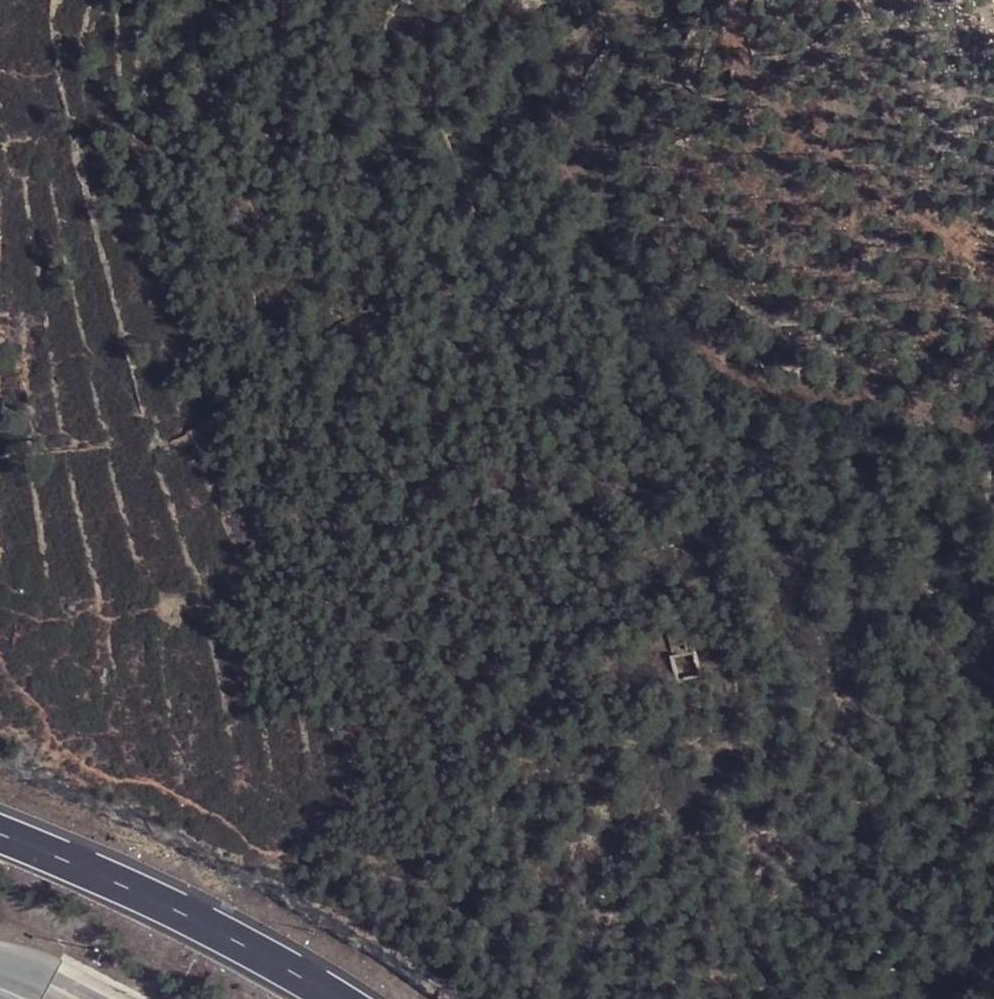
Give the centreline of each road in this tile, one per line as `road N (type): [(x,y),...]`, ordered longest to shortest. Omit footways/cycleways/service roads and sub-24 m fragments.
road 1 (motorway): [(337,998),(197,923),(0,833)]

